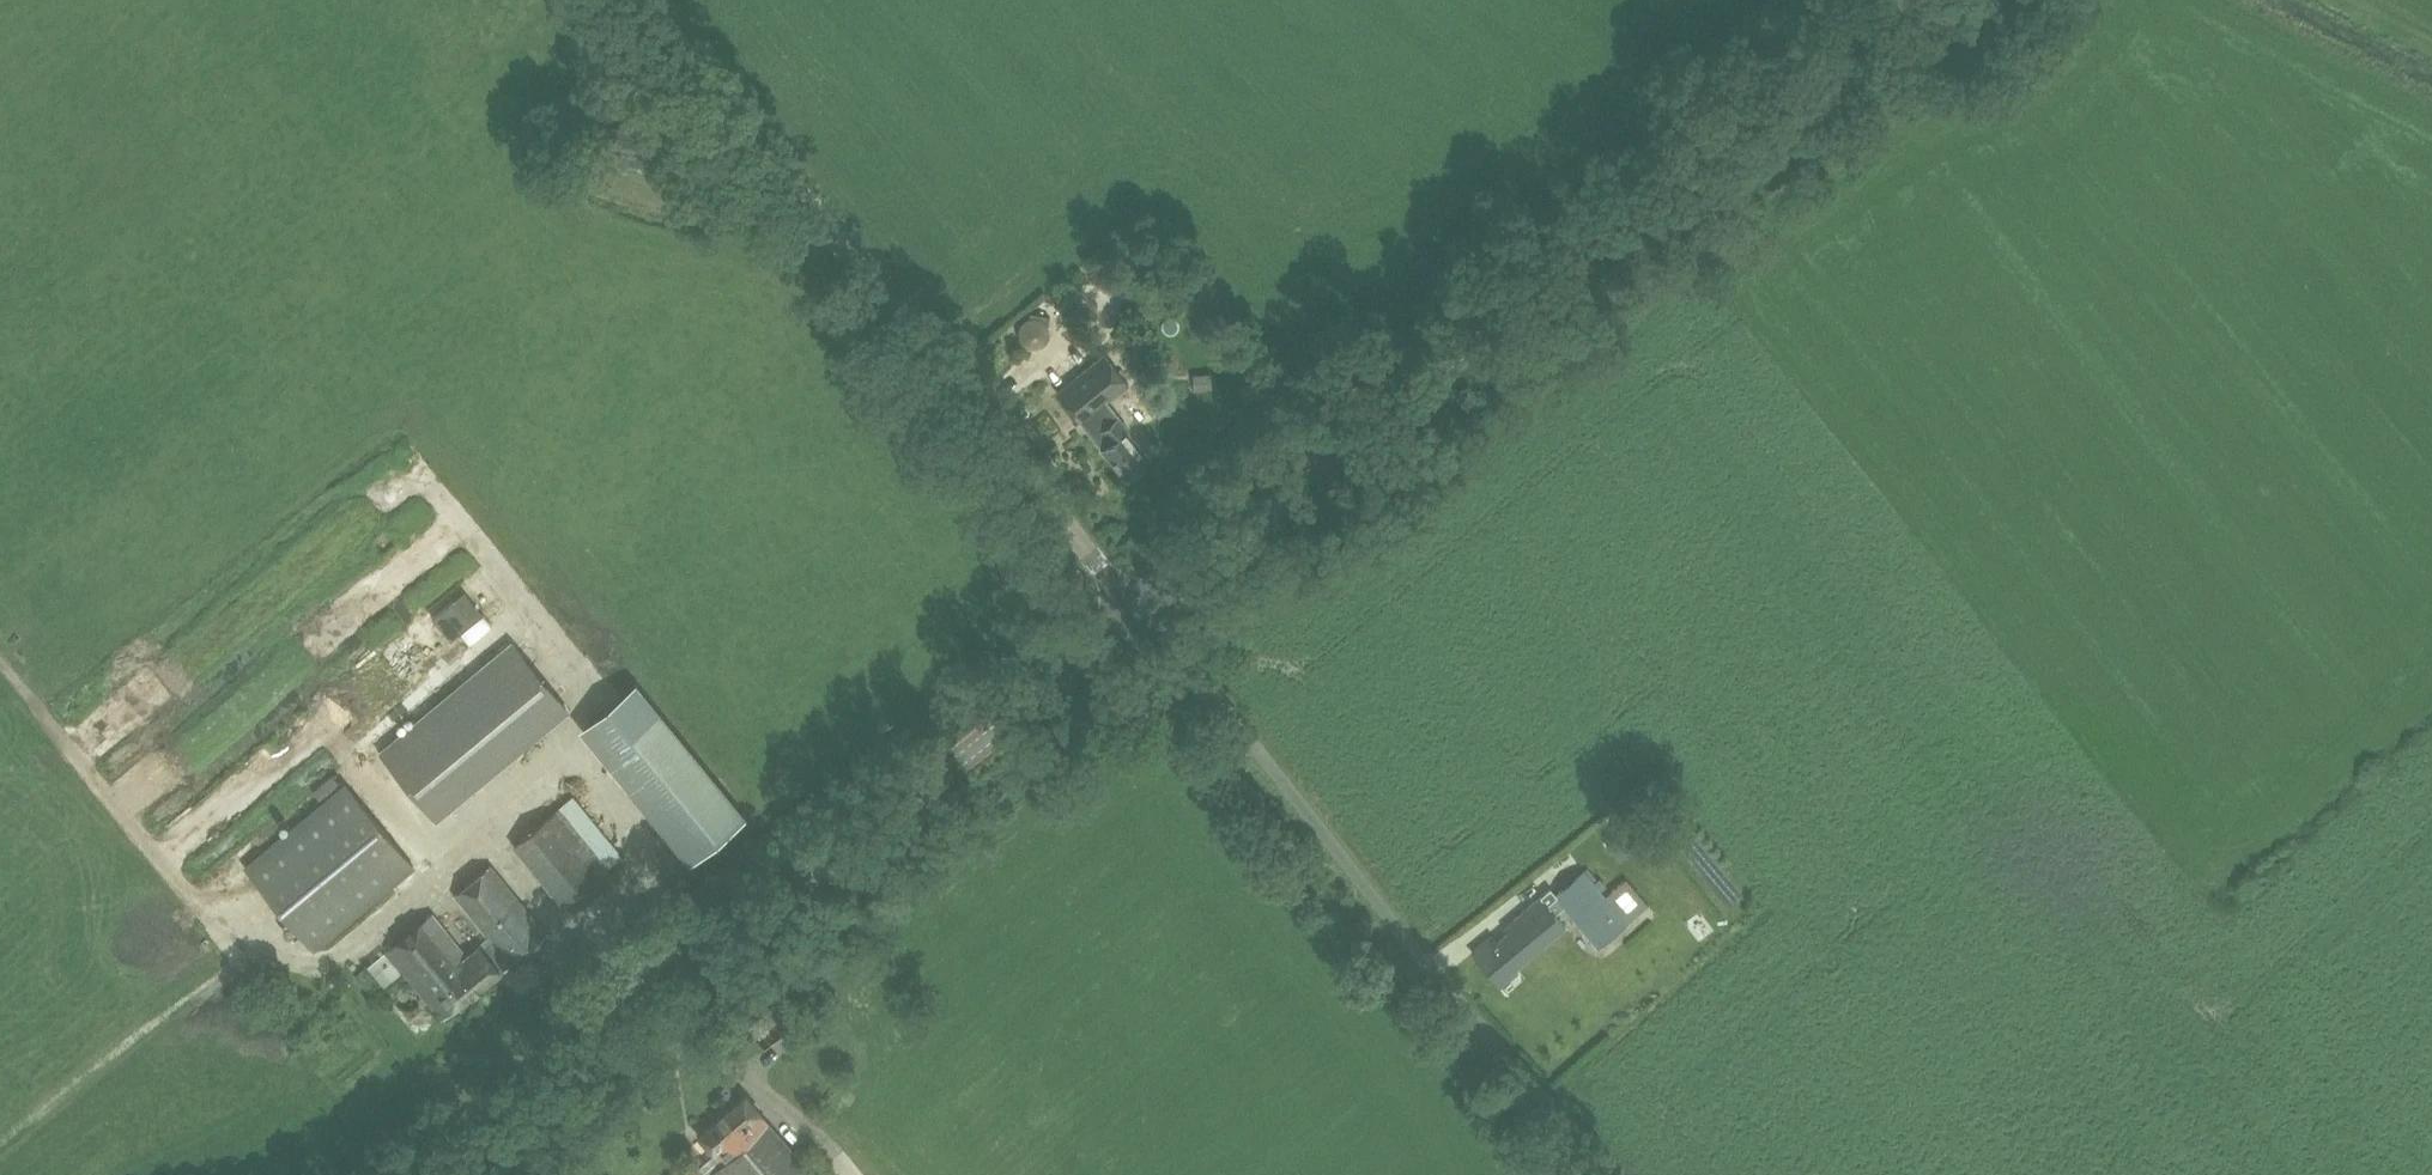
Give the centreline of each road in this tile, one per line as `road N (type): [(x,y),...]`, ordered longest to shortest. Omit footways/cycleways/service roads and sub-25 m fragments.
road 1 (tertiary): [(1142,613),(1895,0)]
road 2 (tertiary): [(451,1174),(1142,613)]
road 3 (unclassified): [(1142,613),(638,0)]

